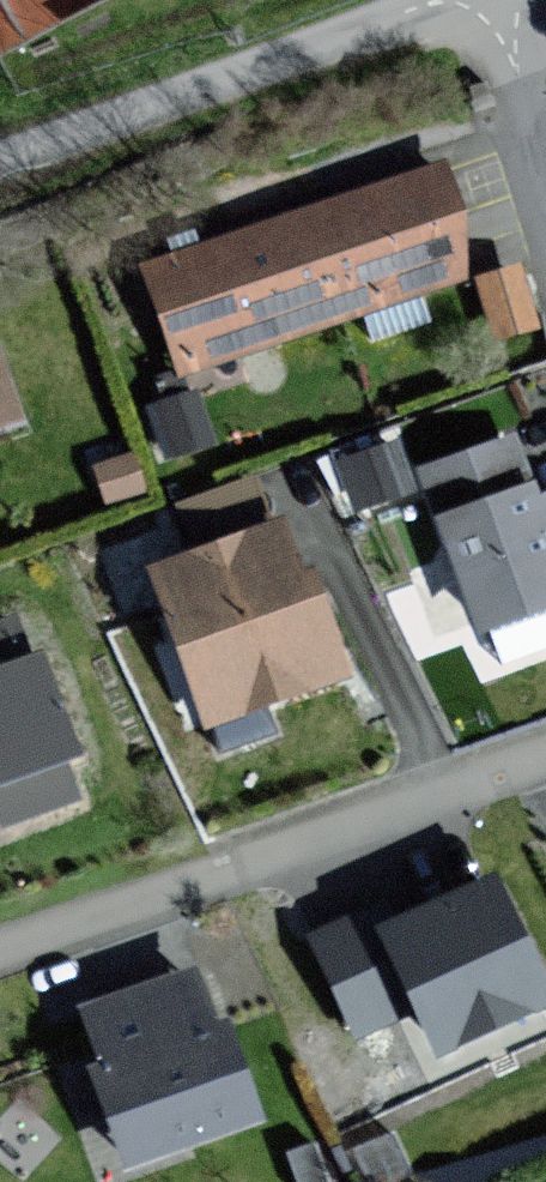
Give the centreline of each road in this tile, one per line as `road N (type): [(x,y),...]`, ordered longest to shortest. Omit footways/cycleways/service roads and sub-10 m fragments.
road 1 (residential): [(0,949),(545,756)]
road 2 (residential): [(0,167),(450,0)]
road 3 (residential): [(545,216),(492,0)]

